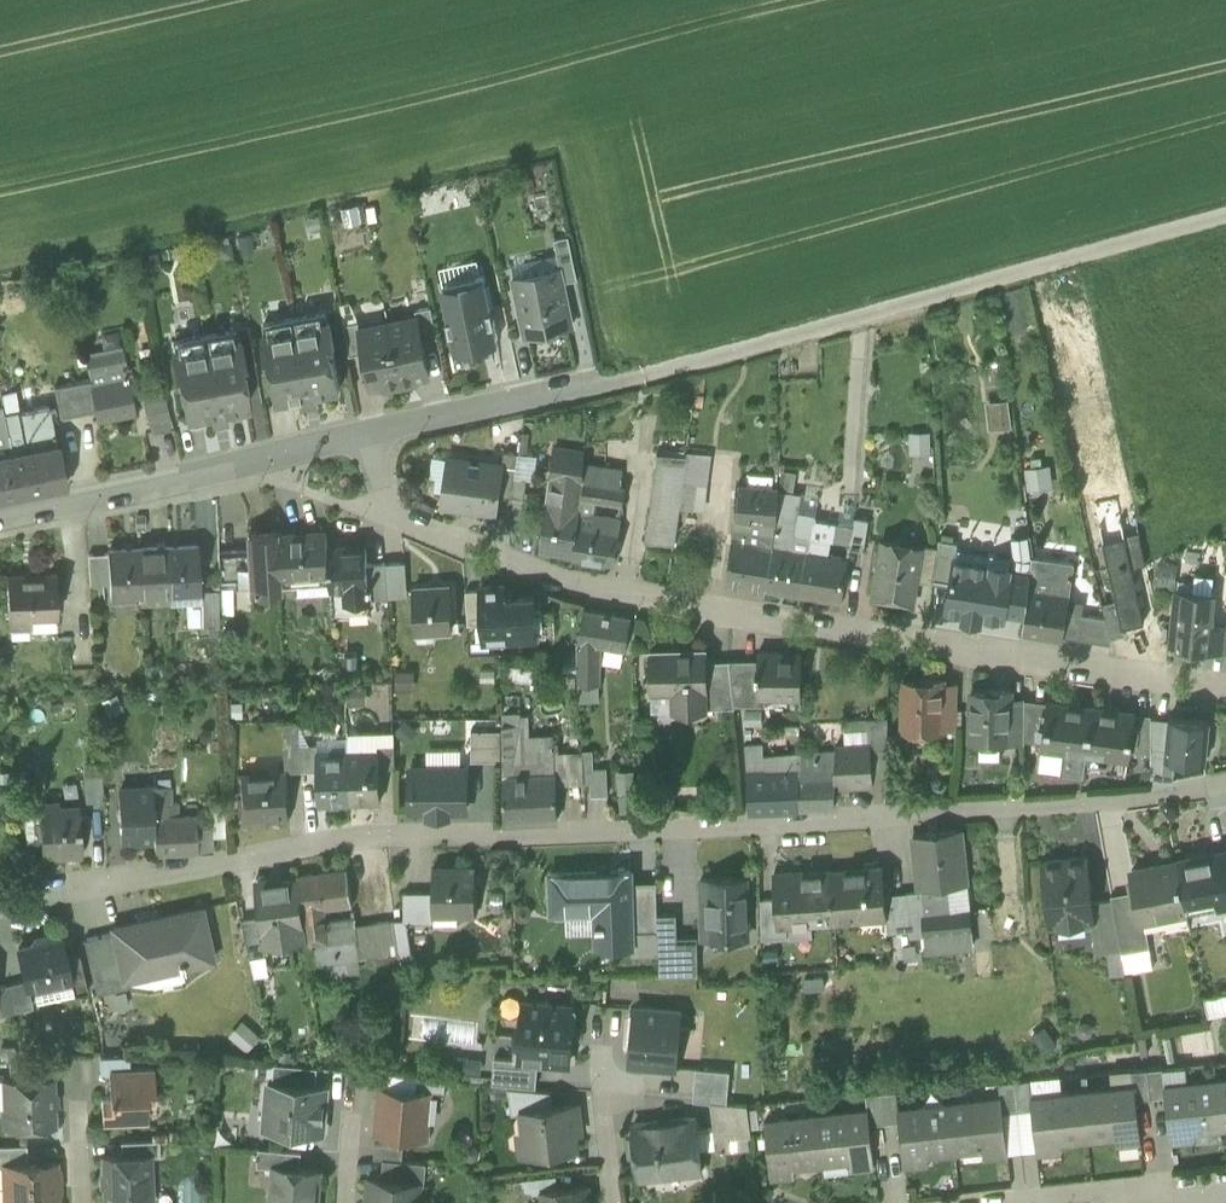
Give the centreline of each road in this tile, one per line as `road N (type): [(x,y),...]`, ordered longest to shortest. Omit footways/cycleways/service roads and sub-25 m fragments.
road 1 (residential): [(1225,778),(1128,802),(652,831),(367,835),(0,903)]
road 2 (residential): [(1225,695),(573,589),(389,509),(369,439)]
road 3 (unclassified): [(1225,215),(643,376)]
road 4 (residential): [(369,439),(0,520)]
road 5 (residential): [(643,376),(369,439)]
road 6 (residential): [(603,1080),(614,1202)]

